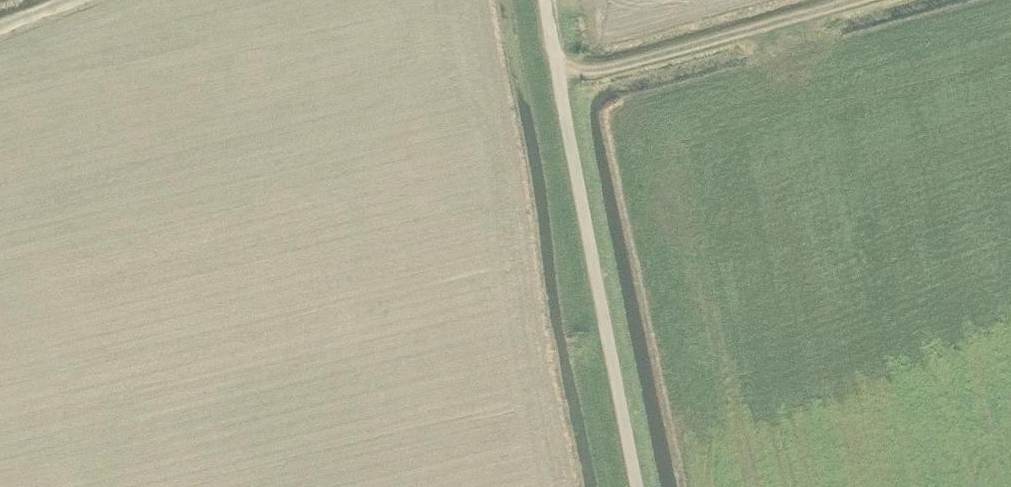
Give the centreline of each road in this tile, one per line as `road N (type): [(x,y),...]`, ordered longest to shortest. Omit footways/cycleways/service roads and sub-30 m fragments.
road 1 (unclassified): [(637,486),(544,0)]
road 2 (track): [(555,65),(616,68),(864,0)]

